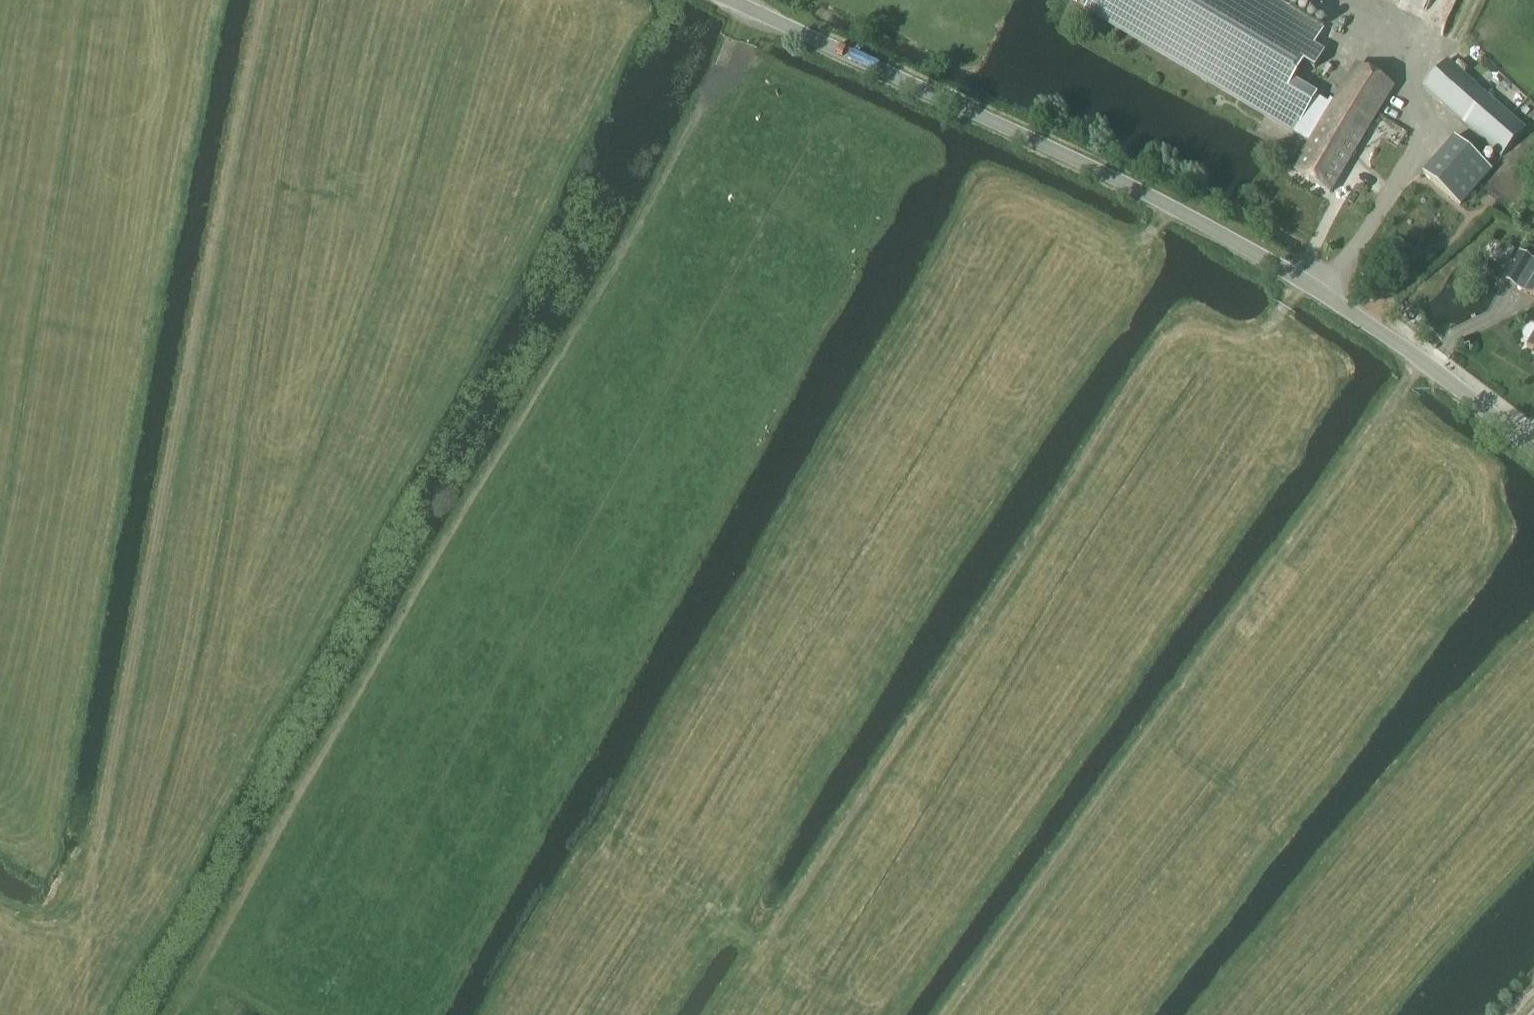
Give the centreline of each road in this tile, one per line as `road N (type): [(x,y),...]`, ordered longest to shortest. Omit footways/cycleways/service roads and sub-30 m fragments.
road 1 (unclassified): [(1533,453),(1329,295),(1102,174),(730,0)]

